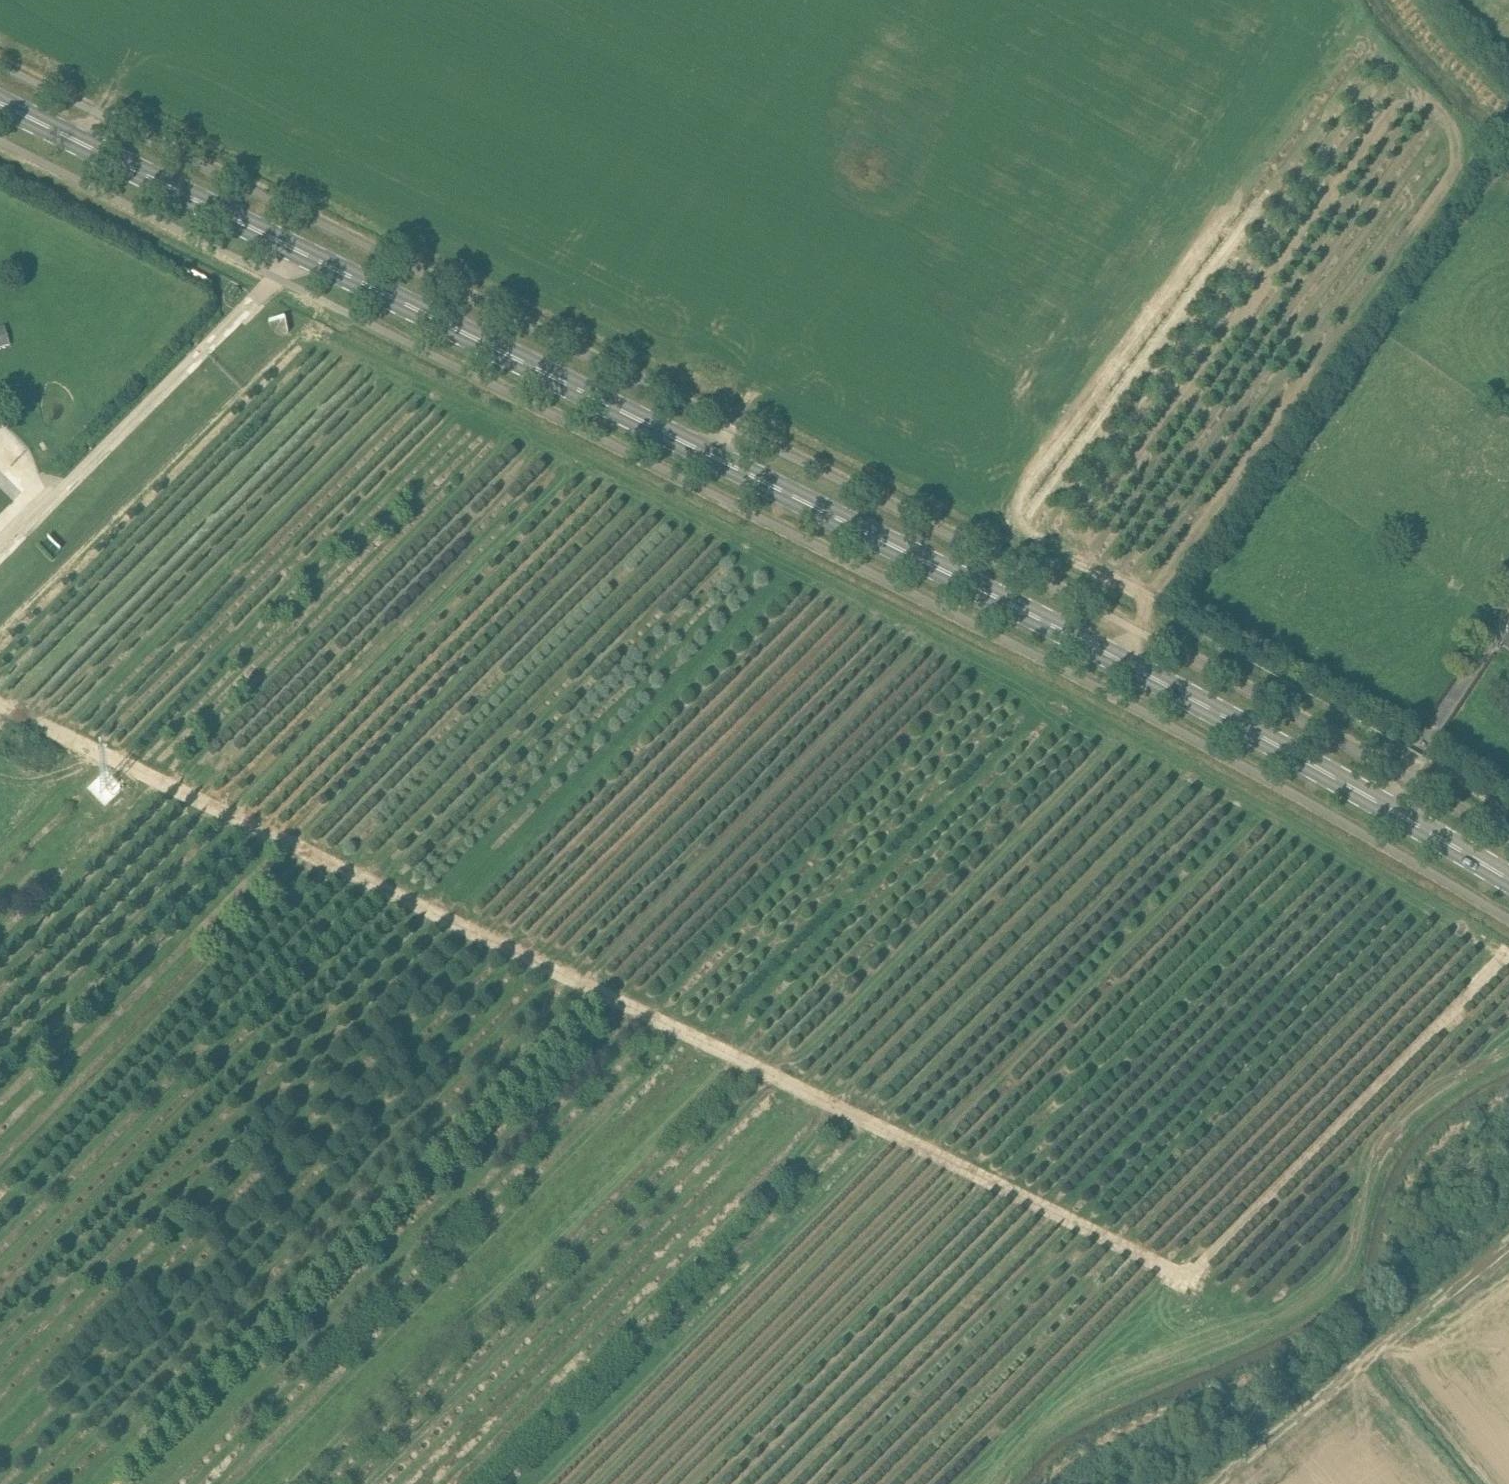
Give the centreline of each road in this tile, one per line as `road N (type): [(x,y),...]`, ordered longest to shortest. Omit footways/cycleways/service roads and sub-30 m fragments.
road 1 (primary): [(1508,880),(1114,657),(0,103)]
road 2 (track): [(1218,1483),(1508,1241)]

